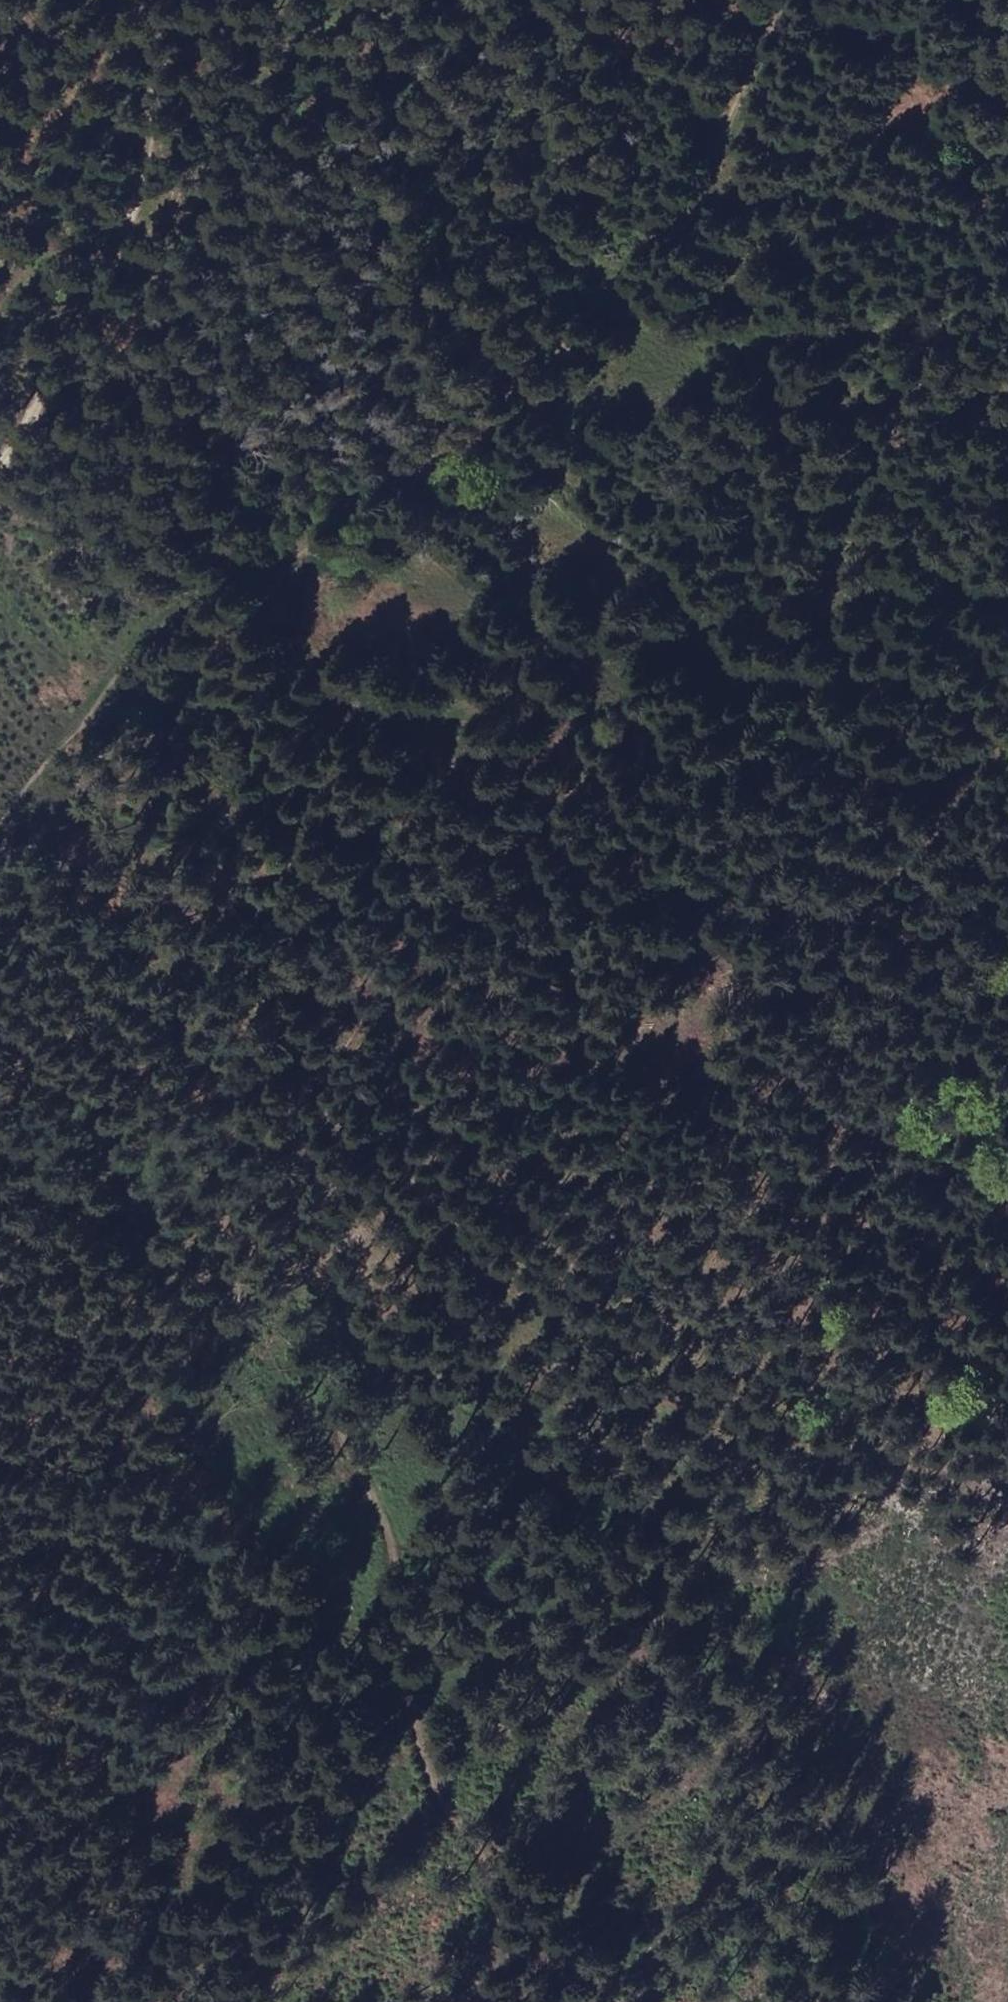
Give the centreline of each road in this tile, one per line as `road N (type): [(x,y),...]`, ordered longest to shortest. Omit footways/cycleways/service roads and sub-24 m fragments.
road 1 (track): [(798,0),(680,223),(620,277),(563,364),(496,429),(395,480),(343,542),(174,635),(89,700),(0,816)]
road 2 (track): [(180,0),(136,204),(74,365),(0,475)]

